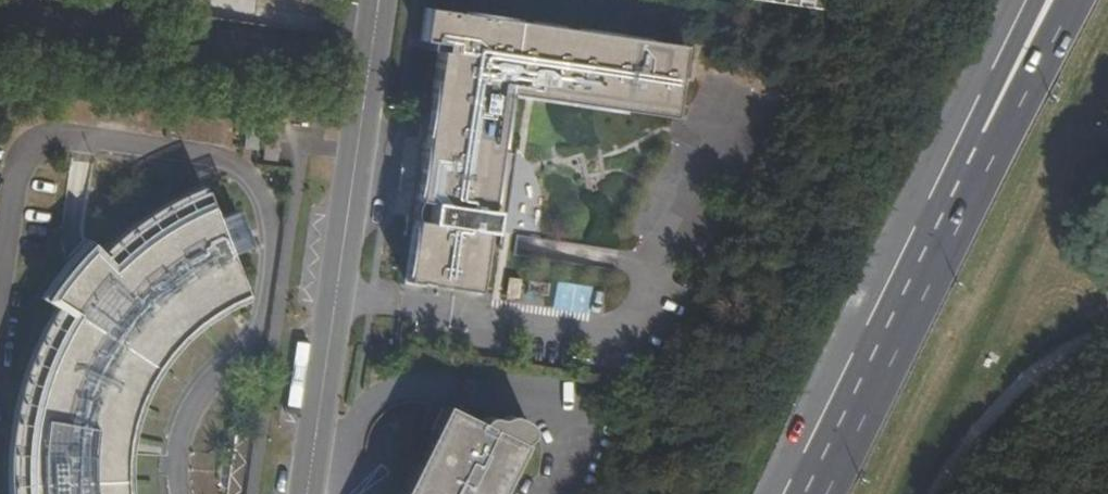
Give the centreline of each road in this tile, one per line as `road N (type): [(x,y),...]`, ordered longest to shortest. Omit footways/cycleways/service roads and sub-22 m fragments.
road 1 (tertiary): [(378,0),(308,493)]
road 2 (motorway): [(968,201),(823,493)]
road 3 (track): [(935,493),(953,463),(1107,324)]
road 4 (motorway): [(1080,0),(968,201)]
road 5 (motorway): [(1037,0),(974,129),(968,201)]

